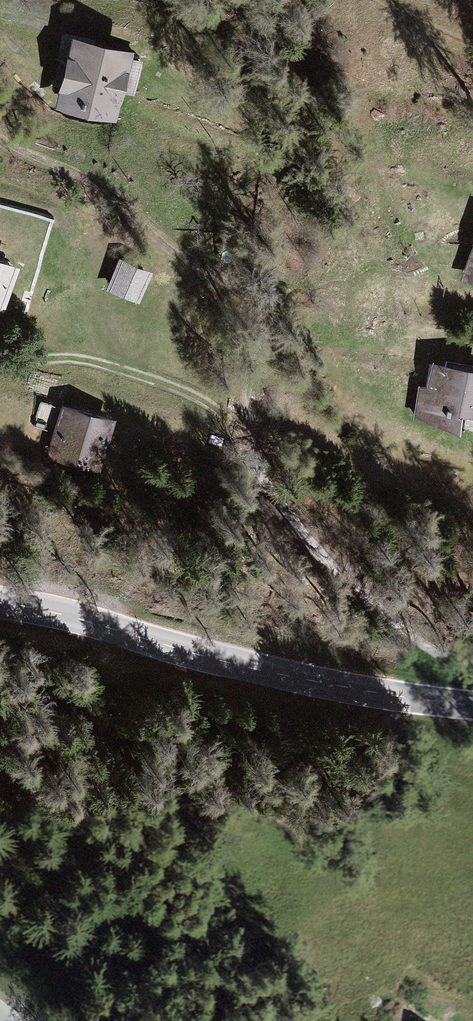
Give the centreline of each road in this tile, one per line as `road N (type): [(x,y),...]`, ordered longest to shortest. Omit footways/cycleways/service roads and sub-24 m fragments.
road 1 (track): [(0,135),(109,191),(187,259),(252,292),(260,328),(251,426),(274,494),(297,528),(405,627),(472,668)]
road 2 (tertiary): [(0,601),(283,675),(472,704)]
road 3 (track): [(39,353),(168,380),(211,404),(255,447)]

